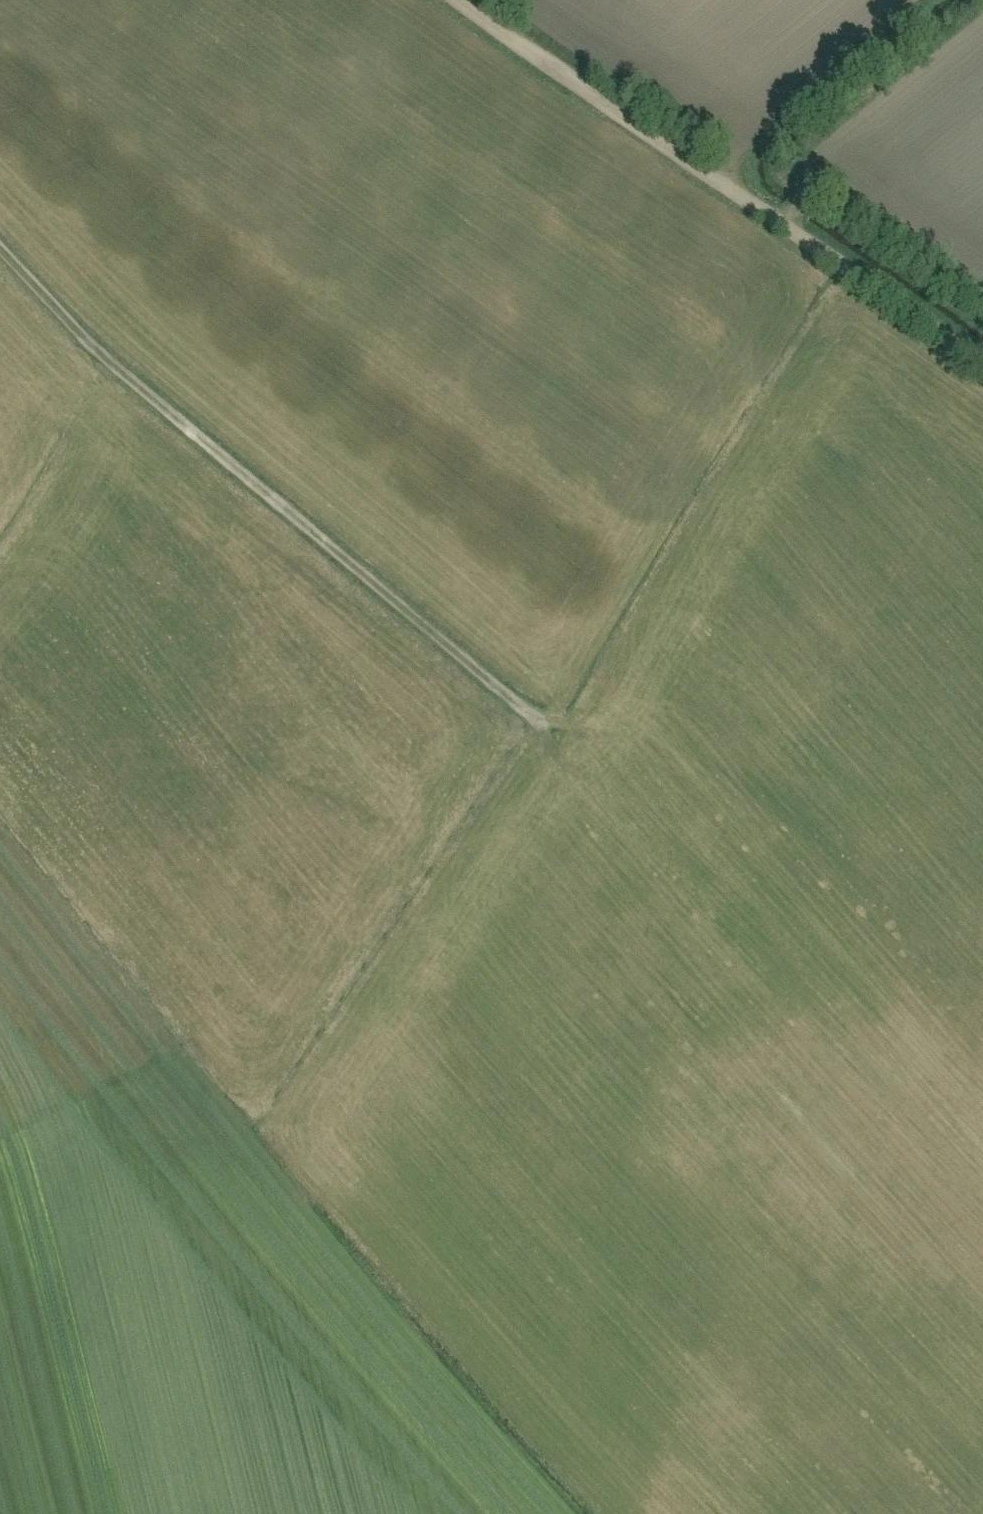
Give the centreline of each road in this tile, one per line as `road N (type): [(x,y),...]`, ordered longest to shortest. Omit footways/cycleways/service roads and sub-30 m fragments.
road 1 (track): [(0,244),(103,355),(534,718)]
road 2 (track): [(982,365),(461,0)]

